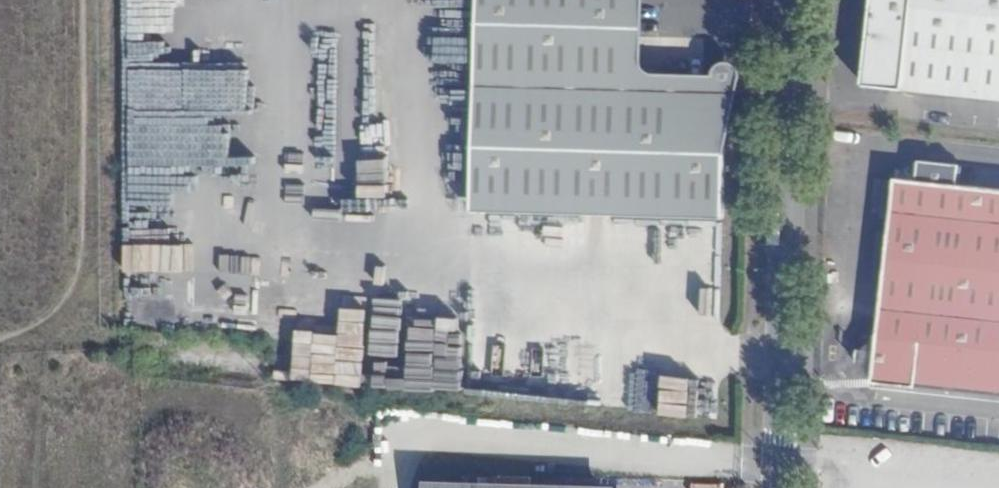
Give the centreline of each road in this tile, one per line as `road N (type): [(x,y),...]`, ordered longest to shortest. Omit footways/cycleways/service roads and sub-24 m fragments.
road 1 (unclassified): [(775,487),(790,0)]
road 2 (track): [(283,355),(0,353)]
road 3 (track): [(278,487),(283,355)]

